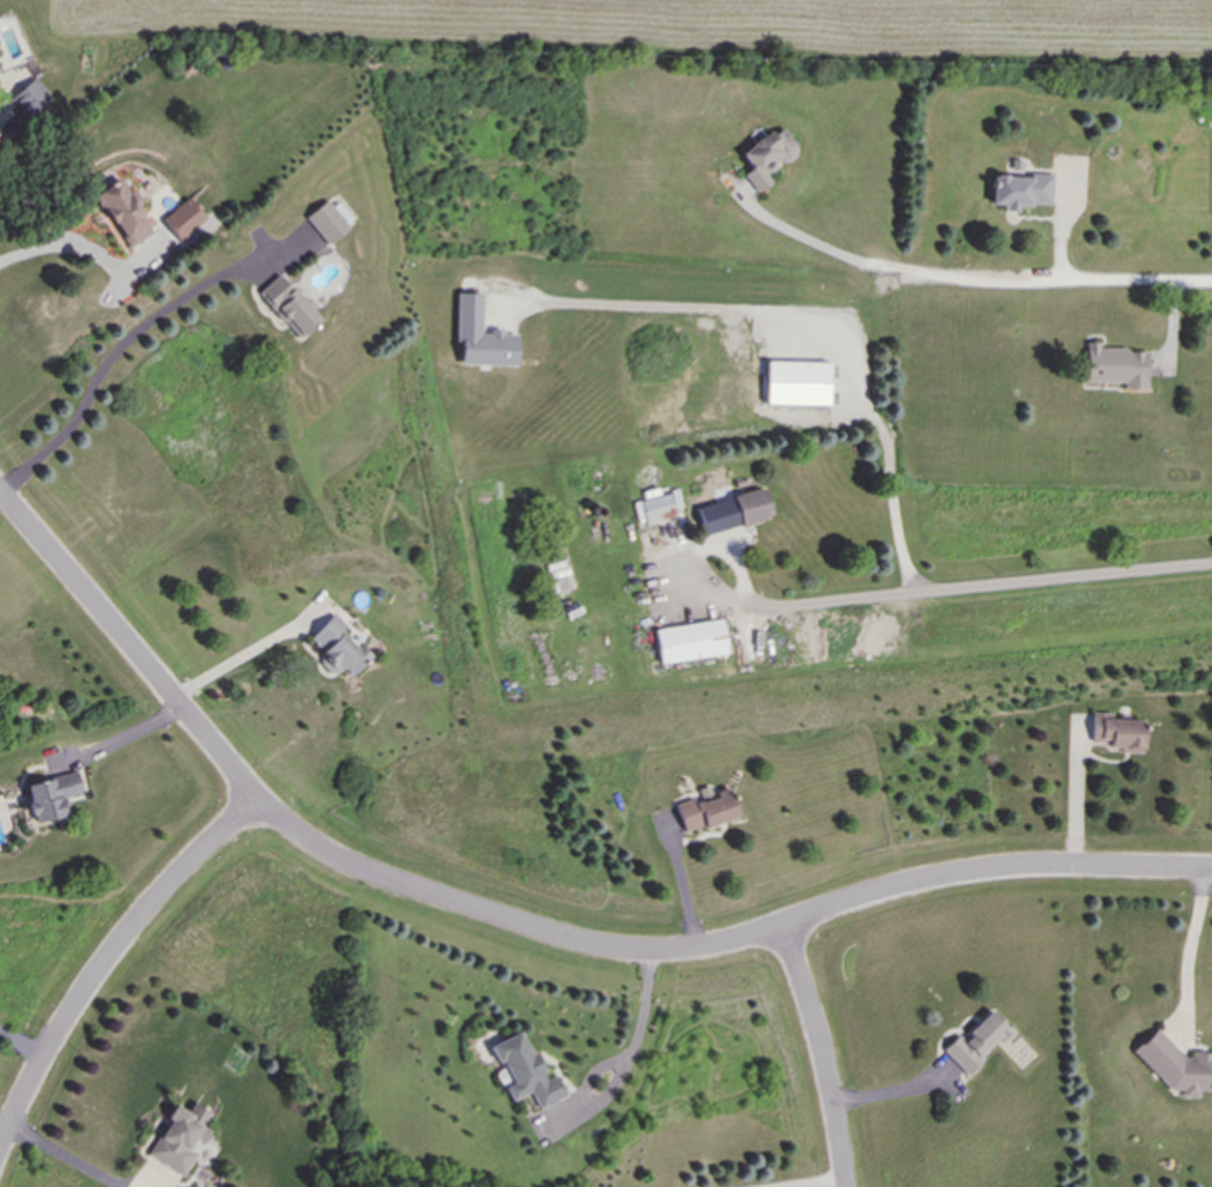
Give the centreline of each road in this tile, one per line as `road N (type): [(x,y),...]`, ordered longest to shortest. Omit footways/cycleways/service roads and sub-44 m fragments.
road 1 (residential): [(1211,869),(978,871),(699,950),(622,952),(568,940),(354,868),(290,829),(255,800),(0,491)]
road 2 (residential): [(255,800),(158,896),(89,983),(0,1148)]
road 3 (residential): [(784,925),(824,1060),(845,1186)]

